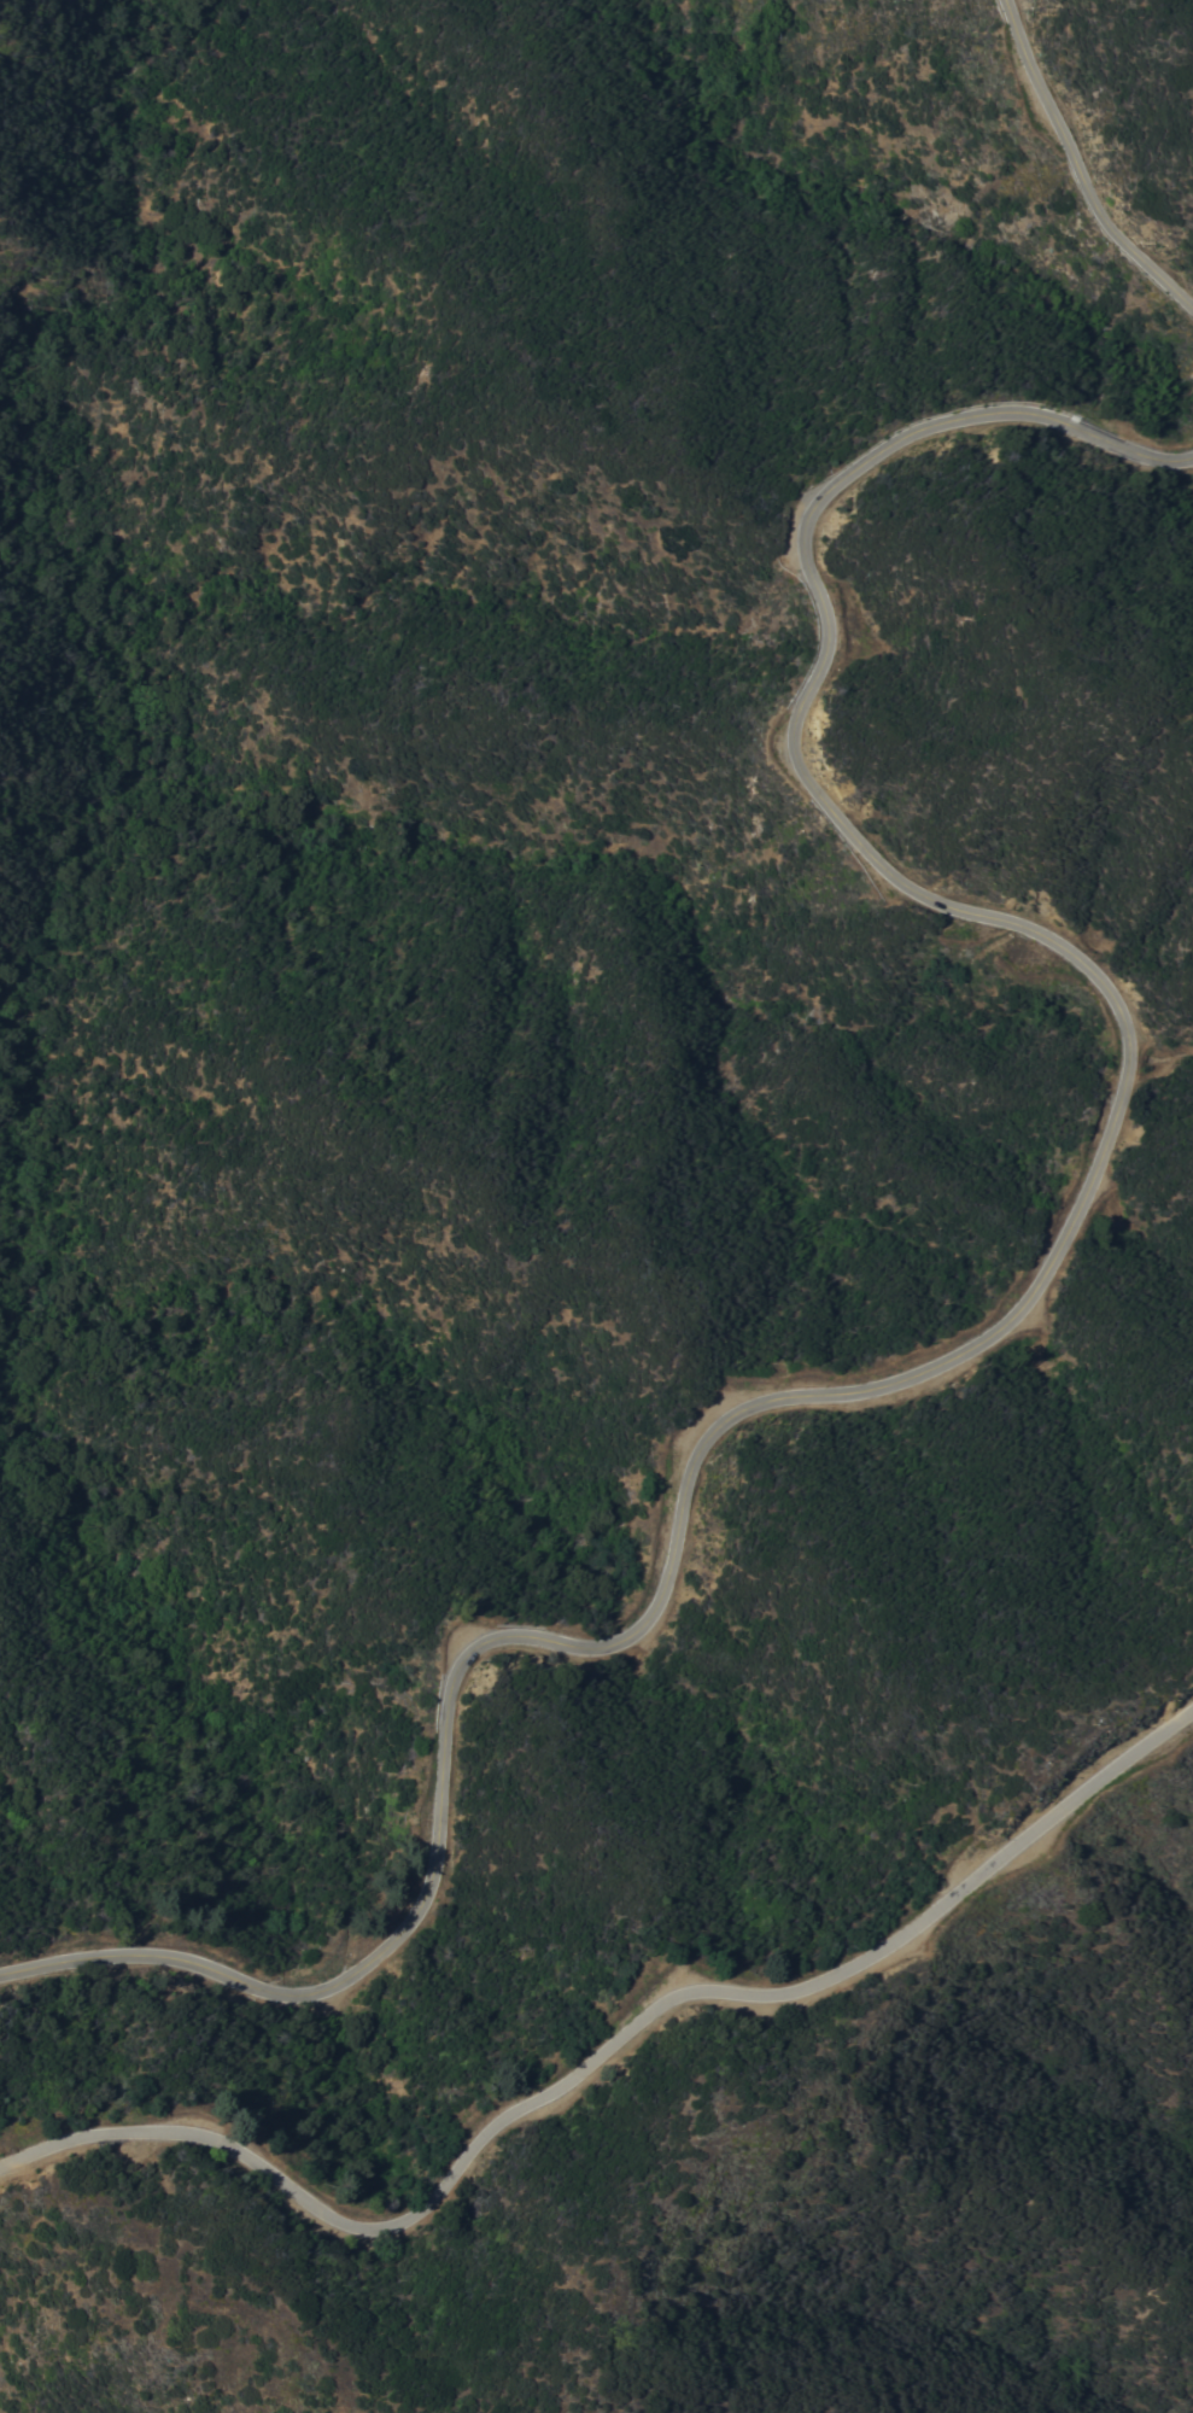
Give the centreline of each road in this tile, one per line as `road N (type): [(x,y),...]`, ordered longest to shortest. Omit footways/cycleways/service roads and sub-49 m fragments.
road 1 (residential): [(1192,458),(1164,461),(1028,413),(969,417),(923,431),(836,483),(801,534),(828,630),(793,732),(811,788),(906,887),(1058,945),(1109,993),(1123,1022),(1127,1081),(1094,1188),(1069,1233),(995,1324),(954,1350),(853,1392),(767,1397),(695,1438),(673,1492),(656,1622),(637,1640),(606,1644),(538,1628),(492,1640),(473,1659),(455,1685),(435,1852),(390,1934),(338,1979),(257,1987),(197,1959),(154,1956),(0,1974)]
road 2 (residential): [(1002,0),(1094,208),(1192,307)]

